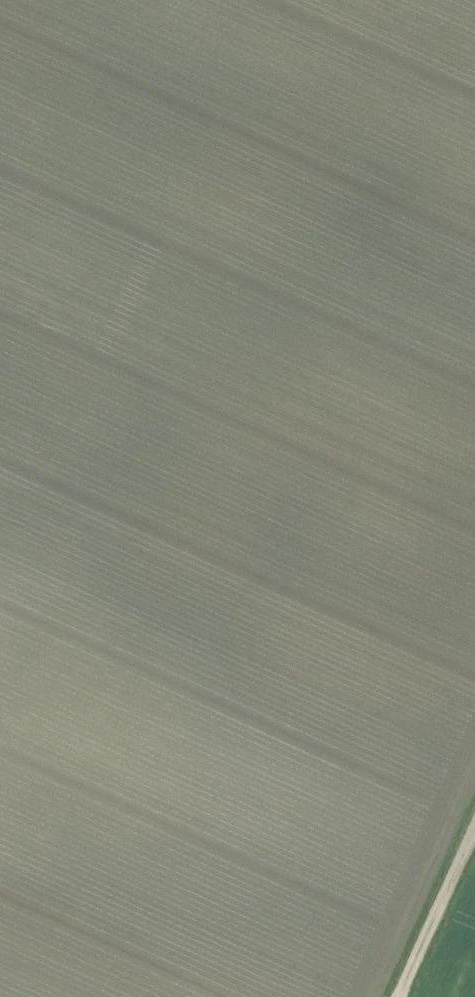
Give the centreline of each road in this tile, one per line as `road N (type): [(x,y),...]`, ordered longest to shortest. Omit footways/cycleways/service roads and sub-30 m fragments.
road 1 (track): [(474,821),(394,996)]

